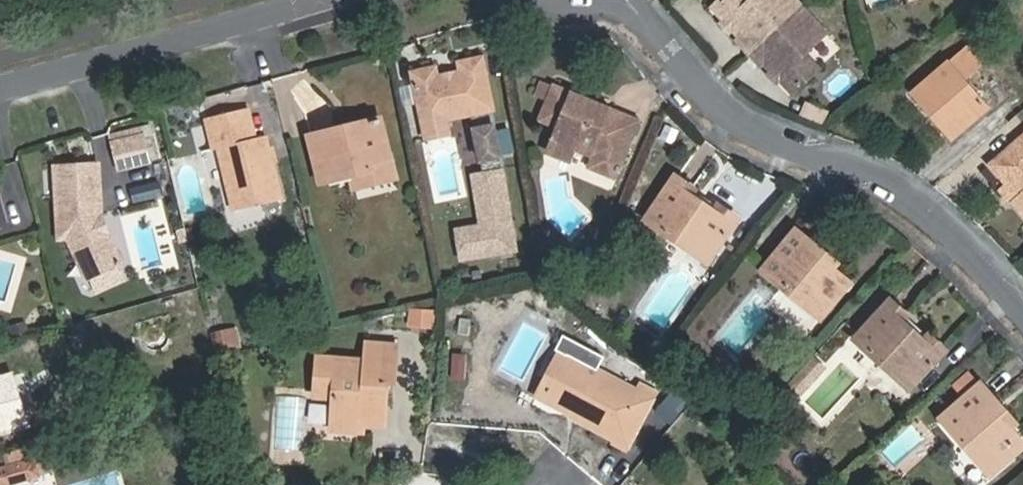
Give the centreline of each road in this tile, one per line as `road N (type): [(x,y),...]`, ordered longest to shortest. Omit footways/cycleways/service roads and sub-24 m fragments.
road 1 (residential): [(620,0),(720,124),(847,170),(929,215),(1022,305)]
road 2 (residential): [(0,91),(316,0)]

